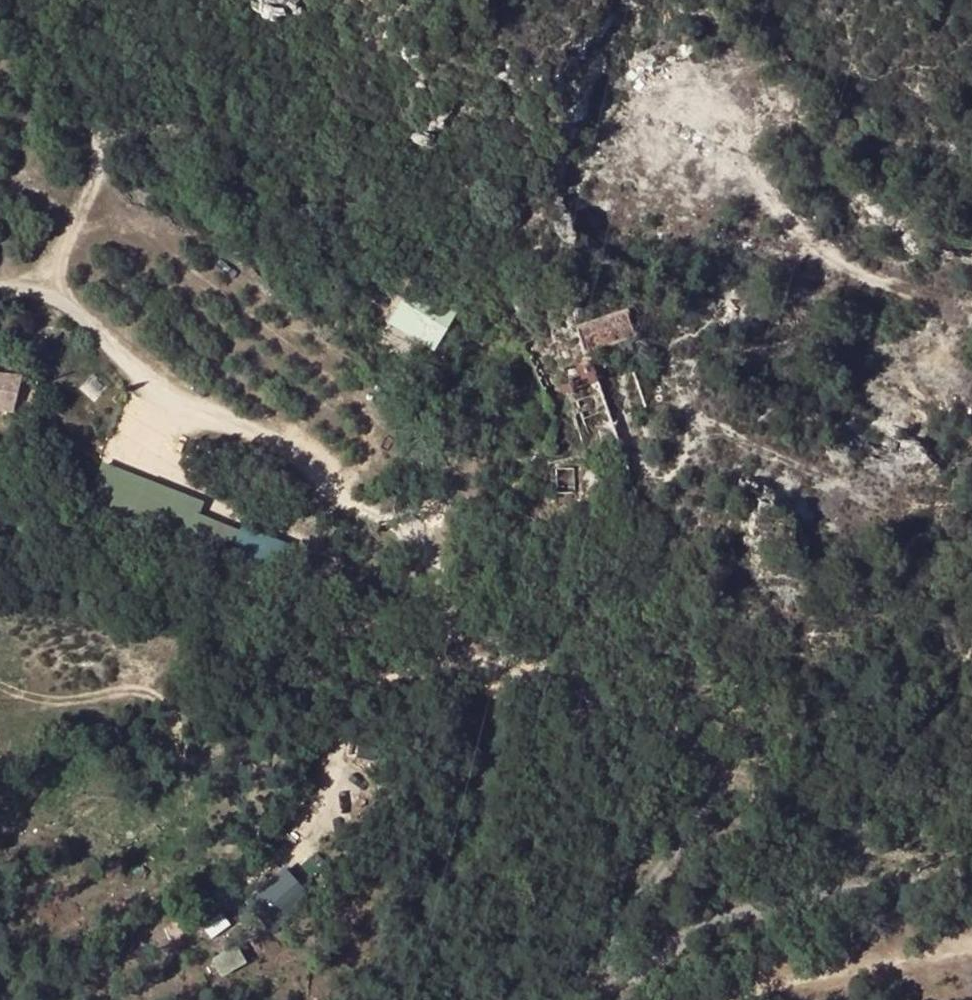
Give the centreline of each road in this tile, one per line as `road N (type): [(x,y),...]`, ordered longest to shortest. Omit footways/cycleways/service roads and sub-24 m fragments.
road 1 (track): [(0,290),(57,302),(140,376),(272,442),(408,540),(472,625),(589,702),(645,716),(722,762),(695,822),(633,900),(608,954),(619,987),(718,920),(892,887),(971,884)]
road 2 (track): [(0,686),(76,704),(150,695),(174,711),(189,763),(208,764),(260,691),(293,675),(331,673),(366,694),(410,665),(441,658),(506,671),(530,663)]
road 3 (track): [(722,762),(759,762),(823,724),(863,684),(895,617),(902,508),(705,429),(679,396)]
road 4 (track): [(769,0),(749,113),(752,173),(772,210),(833,257),(926,298),(949,344),(936,385)]
road 5 (track): [(42,297),(95,174),(90,107),(65,48),(23,0)]
road 6 (track): [(971,954),(785,999)]
road 7 (track): [(366,694),(327,814),(290,857)]

